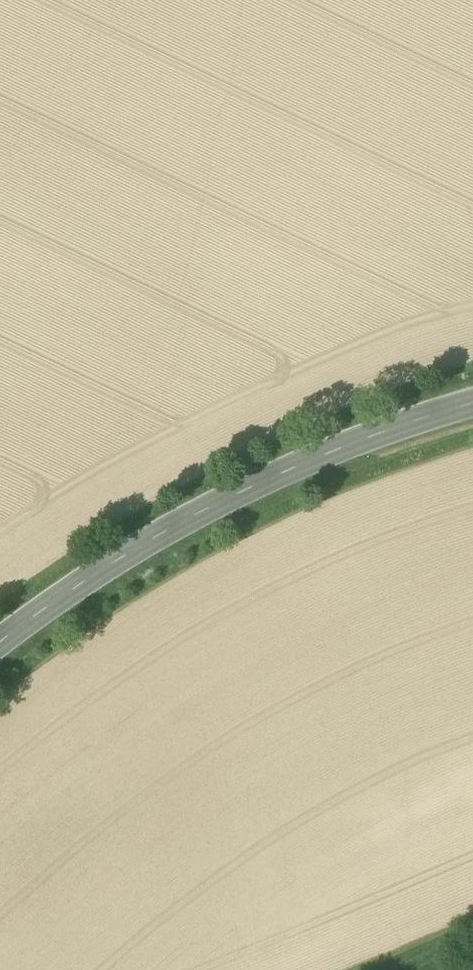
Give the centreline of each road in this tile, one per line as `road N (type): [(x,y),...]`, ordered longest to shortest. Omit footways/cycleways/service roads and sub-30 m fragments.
road 1 (tertiary): [(0,647),(72,592),(246,493),(472,408)]

